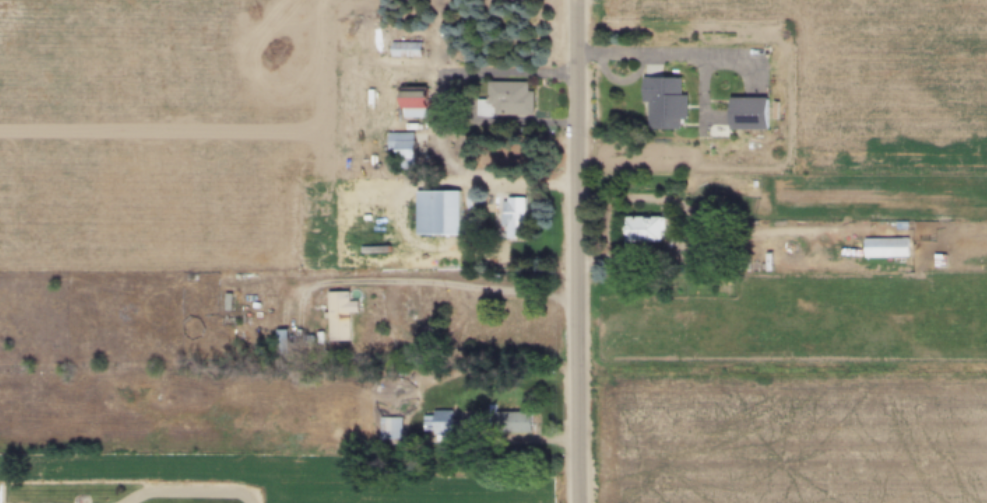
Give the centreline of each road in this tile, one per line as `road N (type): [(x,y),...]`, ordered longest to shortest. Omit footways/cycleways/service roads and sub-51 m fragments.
road 1 (residential): [(577,502),(575,0)]

